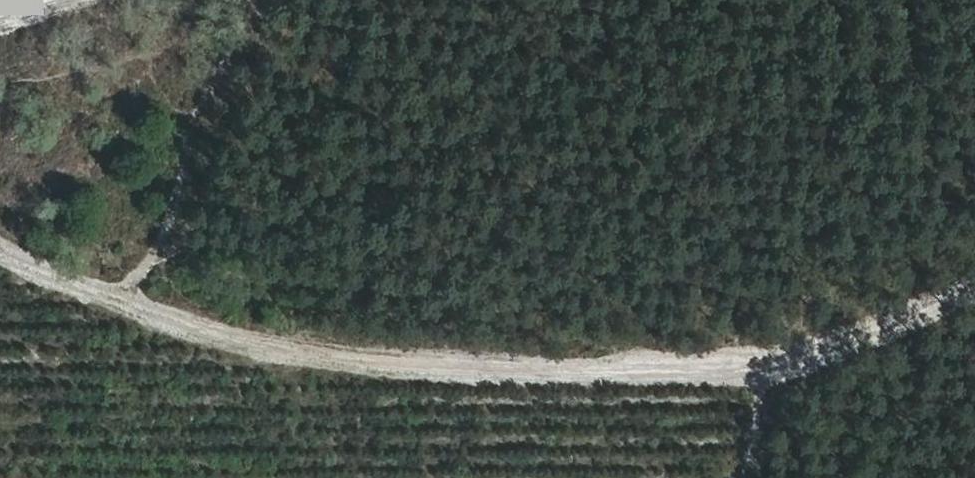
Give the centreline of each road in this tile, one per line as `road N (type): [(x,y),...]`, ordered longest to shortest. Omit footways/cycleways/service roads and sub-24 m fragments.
road 1 (track): [(0,245),(220,324),(496,370),(795,362),(974,287)]
road 2 (track): [(133,290),(259,0)]

